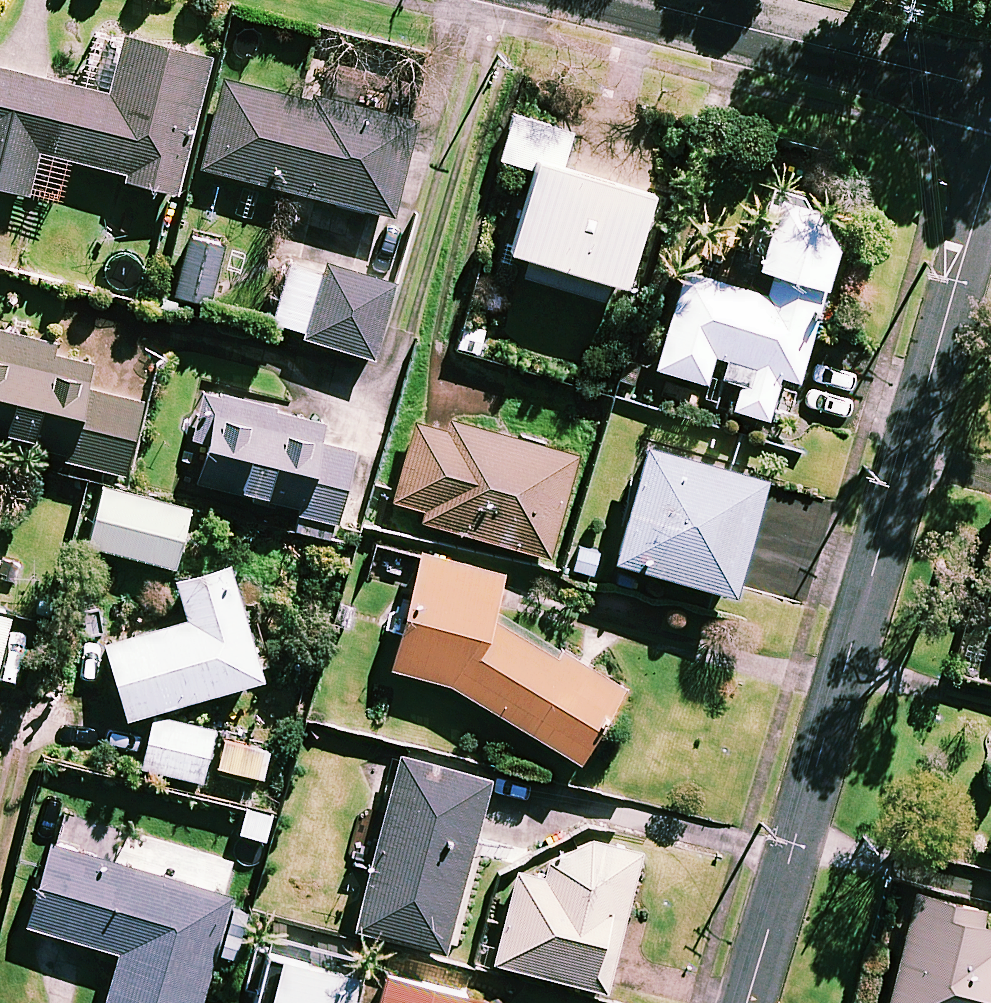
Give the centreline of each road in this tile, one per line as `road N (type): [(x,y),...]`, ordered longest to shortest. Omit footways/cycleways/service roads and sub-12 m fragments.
road 1 (residential): [(741,1002),(990,169)]
road 2 (residential): [(990,88),(647,0)]

